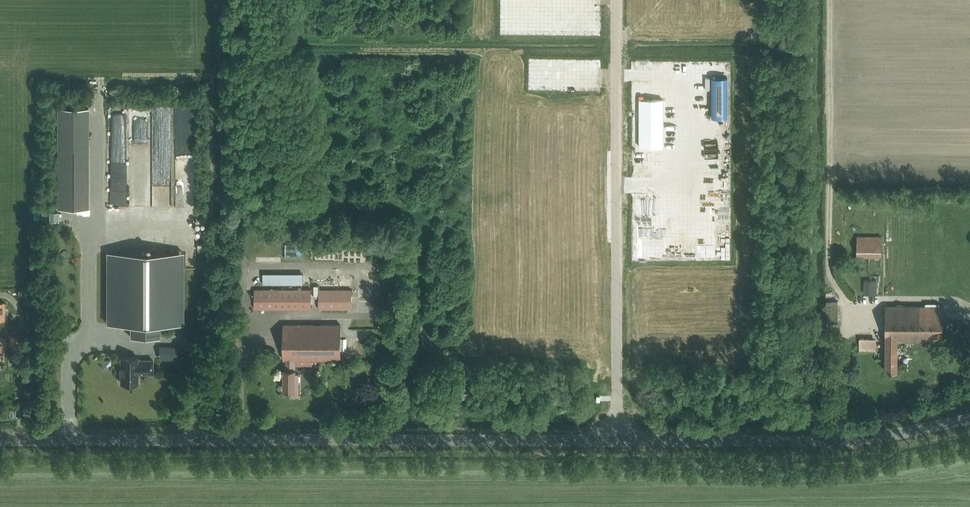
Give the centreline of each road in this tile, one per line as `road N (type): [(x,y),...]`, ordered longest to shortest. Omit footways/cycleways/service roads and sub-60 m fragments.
road 1 (unclassified): [(0,440),(817,442),(969,419)]

